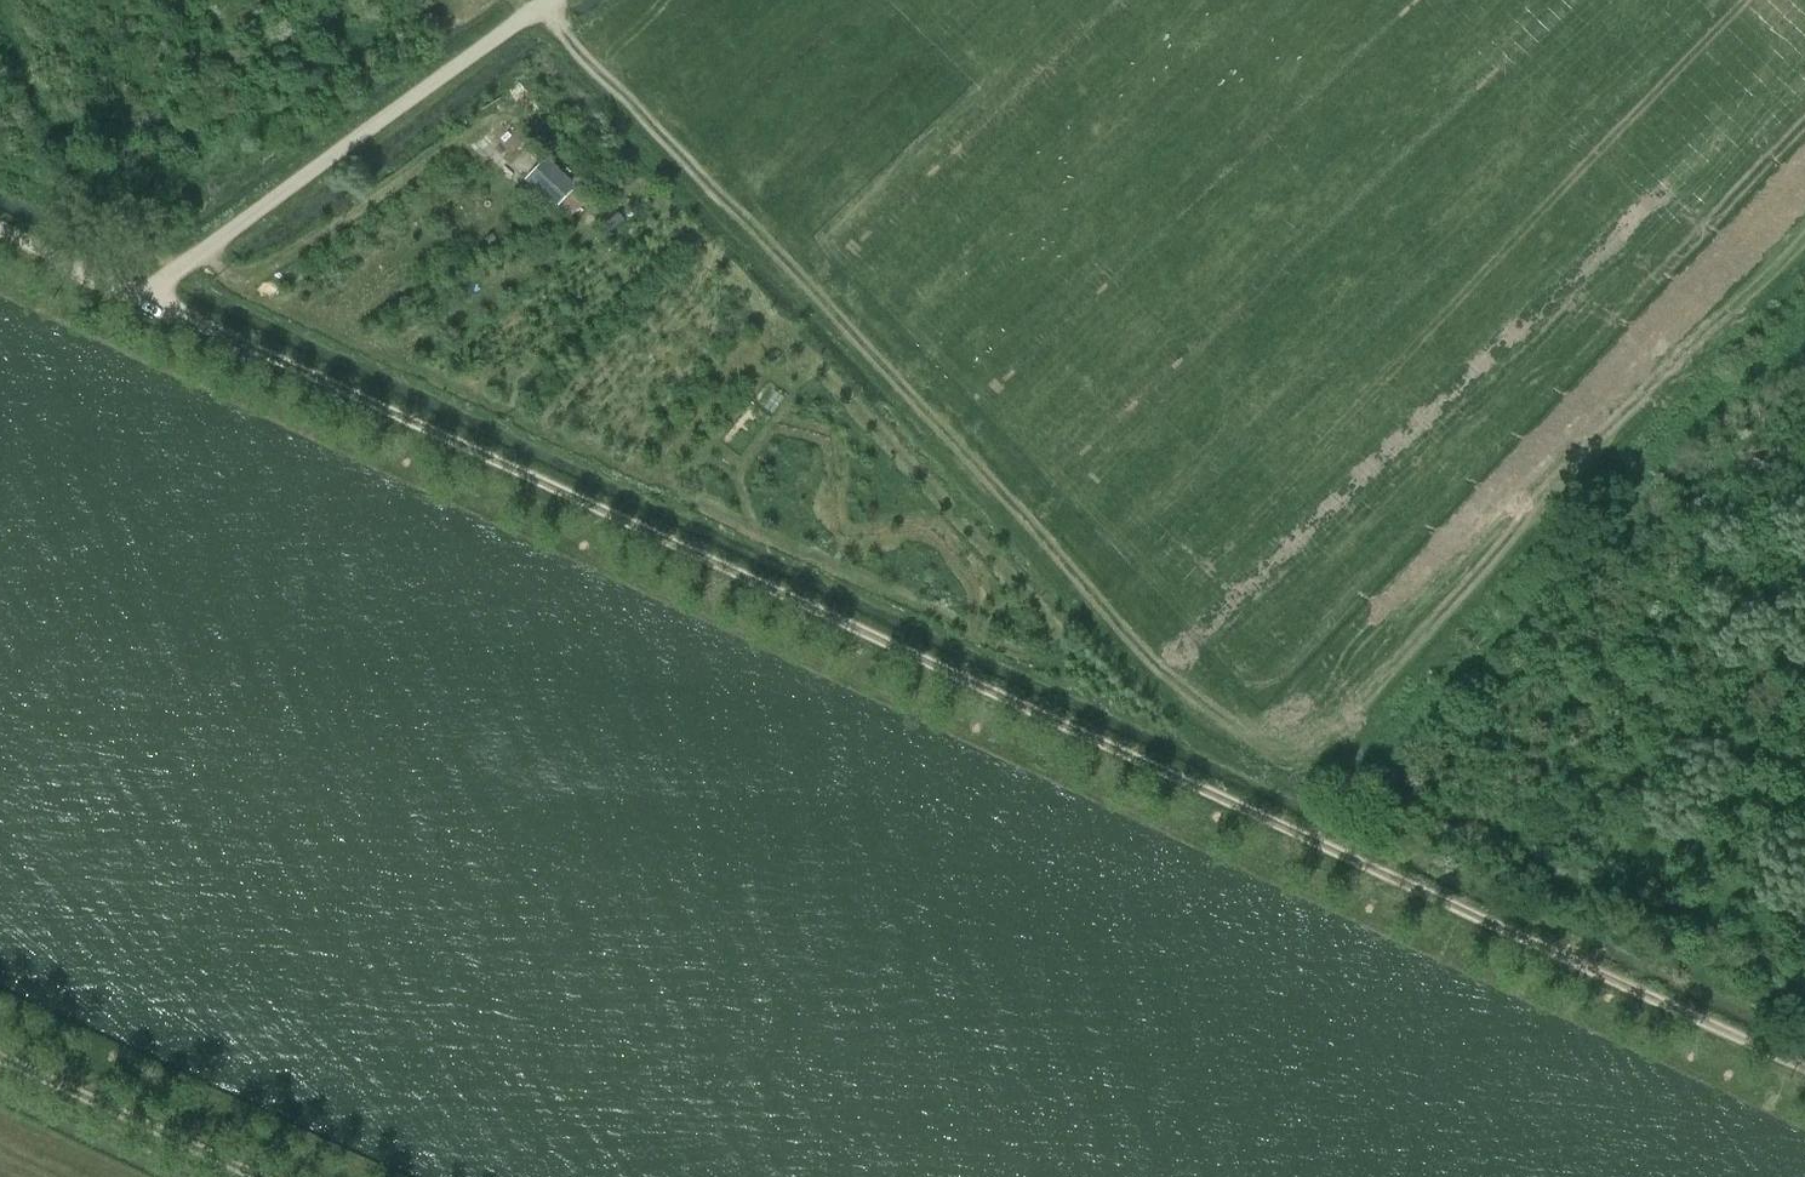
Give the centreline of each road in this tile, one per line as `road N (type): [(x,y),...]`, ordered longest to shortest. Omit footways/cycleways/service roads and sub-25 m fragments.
road 1 (track): [(1804,1066),(142,295)]
road 2 (unclassified): [(142,295),(545,0)]
road 3 (track): [(508,108),(275,271),(239,279),(201,250)]
road 4 (track): [(254,1176),(0,1060)]
road 5 (unclassified): [(142,295),(0,229)]

